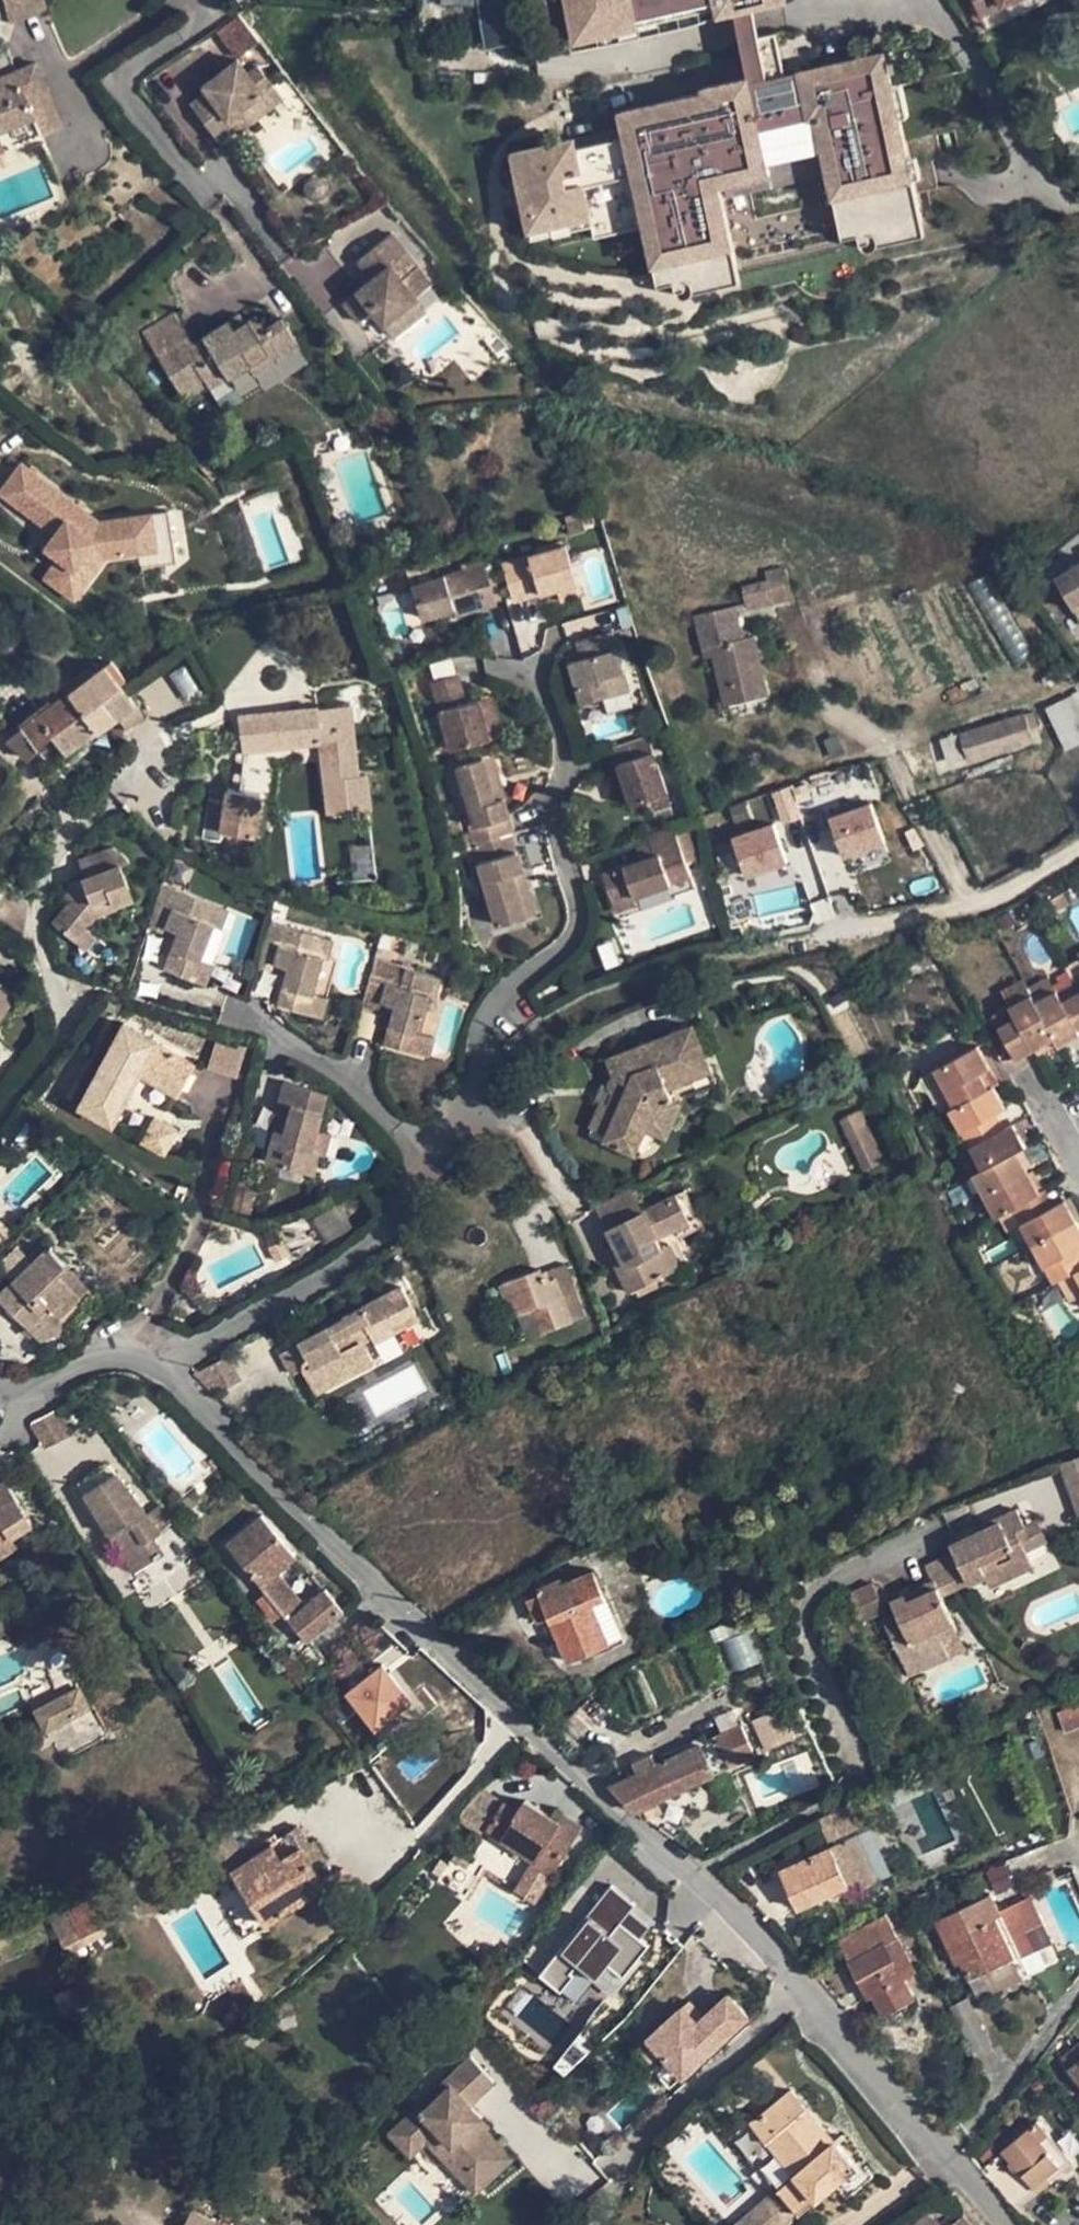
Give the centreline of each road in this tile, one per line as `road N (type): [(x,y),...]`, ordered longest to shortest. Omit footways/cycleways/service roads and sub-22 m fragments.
road 1 (residential): [(147,1354),(491,1705),(810,1994),(1003,2224)]
road 2 (residential): [(434,1158),(471,1095),(494,1005),(569,944),(580,909),(554,819),(565,757),(536,667)]
road 3 (residential): [(0,1137),(65,1034),(43,945),(46,882),(73,830),(0,741)]
road 4 (residential): [(147,1354),(284,1297),(397,1218),(434,1158)]
road 5 (residential): [(837,942),(1078,846)]
road 6 (residential): [(434,1158),(369,1089),(258,1019)]
road 7 (residential): [(924,0),(971,57),(1036,176)]
road 8 (residential): [(0,1382),(42,1384),(110,1350),(147,1354)]

